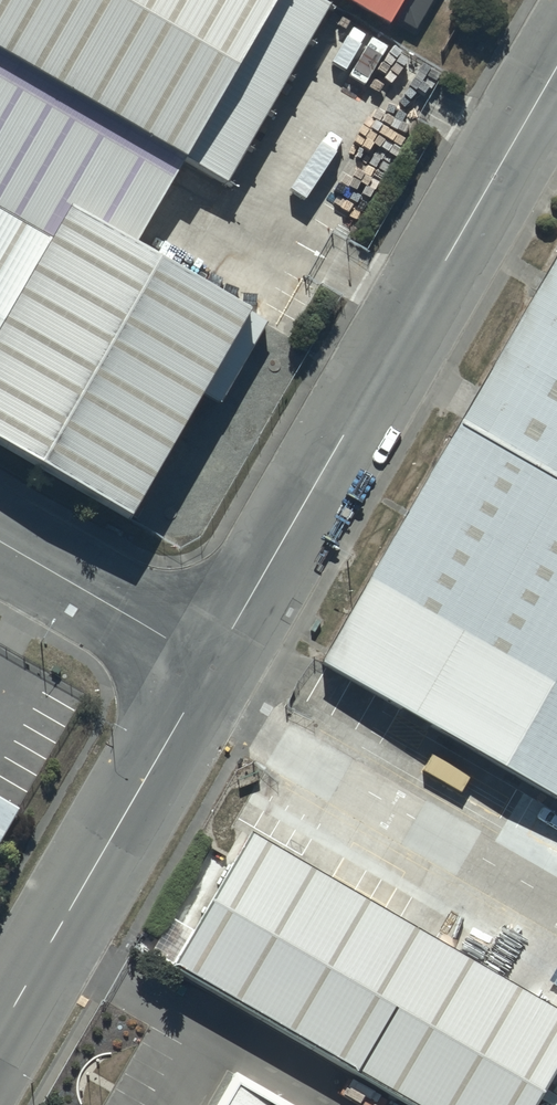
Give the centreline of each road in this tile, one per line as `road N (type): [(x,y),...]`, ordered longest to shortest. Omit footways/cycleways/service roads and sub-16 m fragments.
road 1 (unclassified): [(556,71),(206,669)]
road 2 (unclassified): [(206,669),(0,1037)]
road 3 (unclassified): [(206,669),(0,550)]

